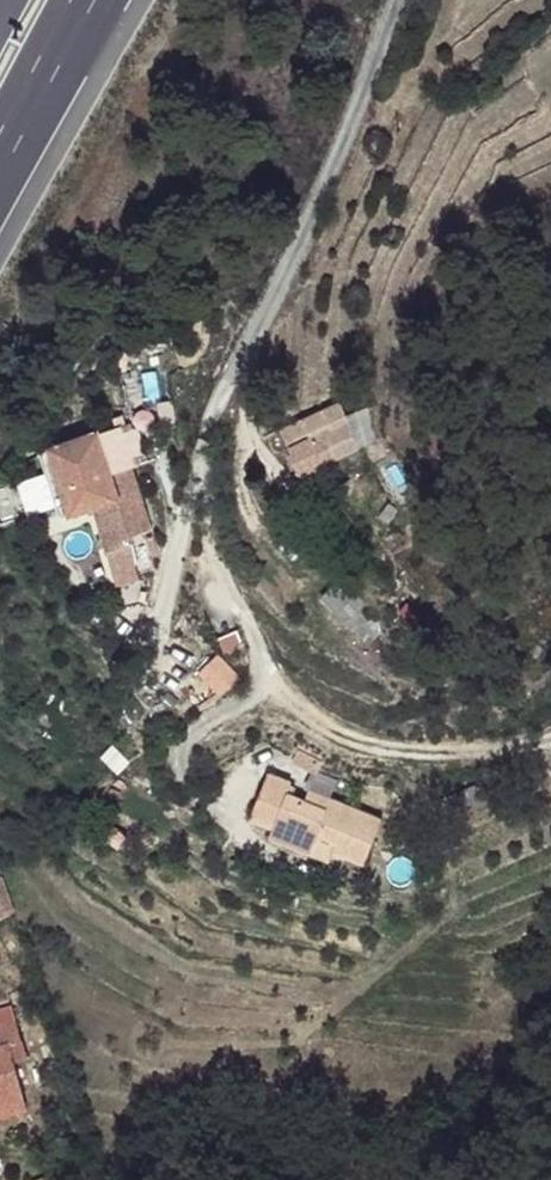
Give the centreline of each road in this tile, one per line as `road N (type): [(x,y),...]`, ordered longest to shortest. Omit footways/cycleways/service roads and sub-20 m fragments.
road 1 (unclassified): [(270,672),(211,534),(204,474),(219,402),(402,0)]
road 2 (motorway): [(0,160),(89,0)]

